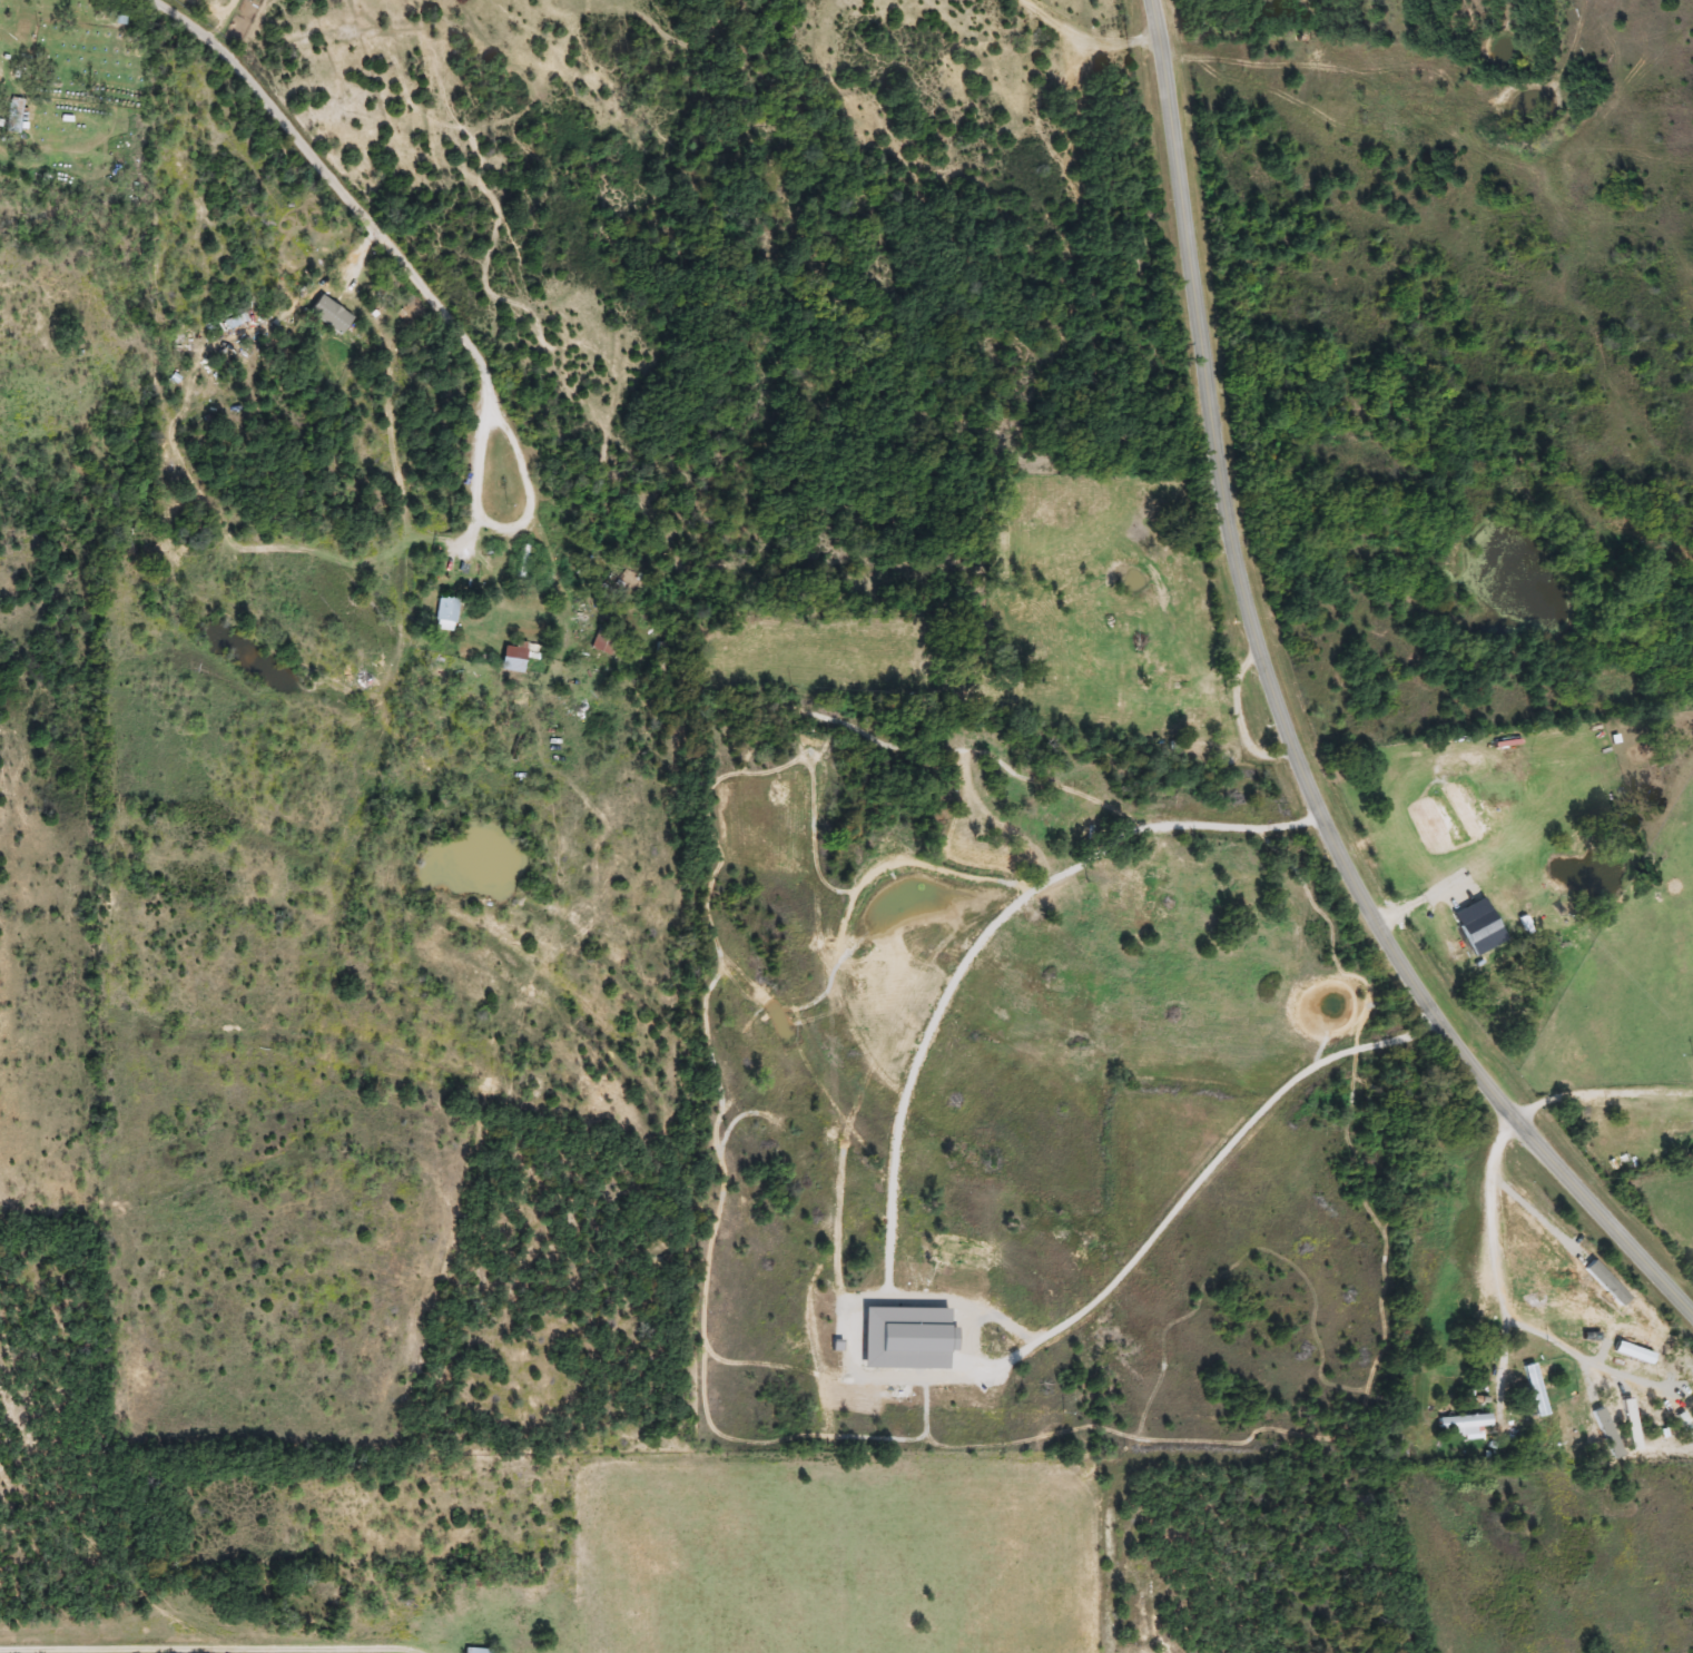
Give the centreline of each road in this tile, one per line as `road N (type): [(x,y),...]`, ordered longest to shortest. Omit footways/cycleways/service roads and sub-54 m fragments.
road 1 (tertiary): [(1152,0),(1242,599),(1313,799),(1369,914),(1468,1065),(1692,1315)]
road 2 (residential): [(151,0),(193,27),(257,89),(483,367)]
road 3 (residential): [(483,367),(473,511),(482,524),(522,528),(525,469),(483,367)]

